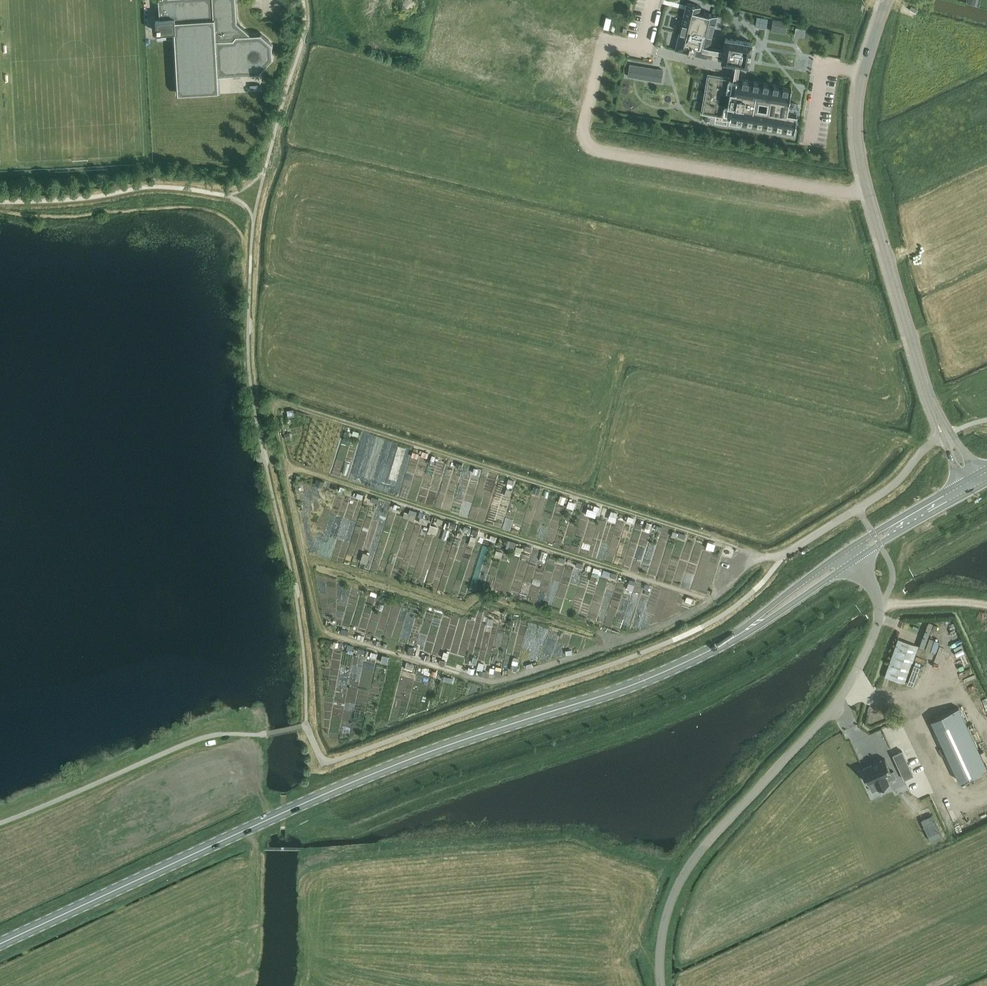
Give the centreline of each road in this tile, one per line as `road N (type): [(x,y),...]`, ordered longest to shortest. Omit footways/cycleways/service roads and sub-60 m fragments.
road 1 (track): [(711,599),(294,468),(275,408),(286,404),(768,558),(719,594)]
road 2 (secondary): [(0,943),(341,787),(670,669),(750,627),(853,554)]
road 3 (track): [(711,599),(636,636),(492,680),(334,635),(321,622),(289,465)]
road 4 (unclassified): [(664,985),(665,923),(689,867),(838,701),(876,630),(876,596),(853,554)]
road 5 (unclassified): [(868,192),(592,147),(583,130),(601,53),(618,44),(641,49)]
road 6 (unclassified): [(947,434),(868,192)]
road 7 (residential): [(768,558),(881,494),(947,434)]
road 8 (unclassified): [(868,192),(858,100),(886,0)]
road 9 (secondary): [(853,554),(971,484)]

